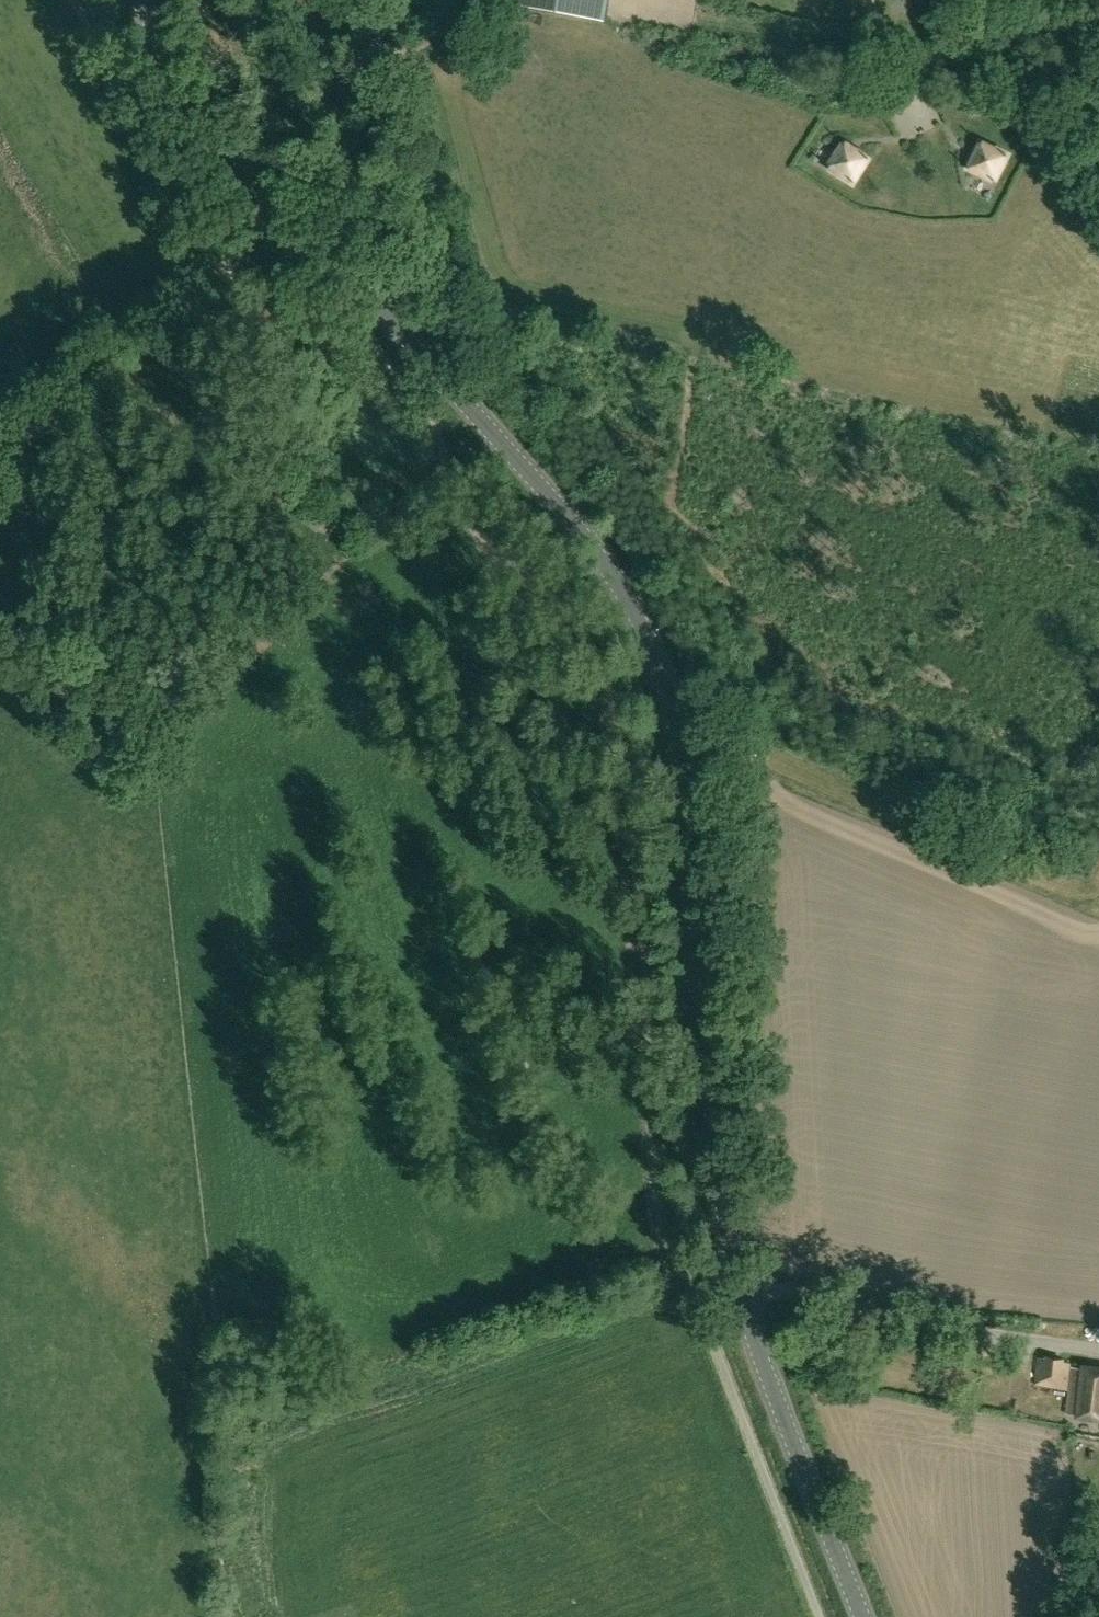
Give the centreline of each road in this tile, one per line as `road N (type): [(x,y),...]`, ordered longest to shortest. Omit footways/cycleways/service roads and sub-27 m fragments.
road 1 (unclassified): [(860,1616),(738,1294),(689,772),(668,680),(614,579),(550,496),(210,112),(140,0)]

